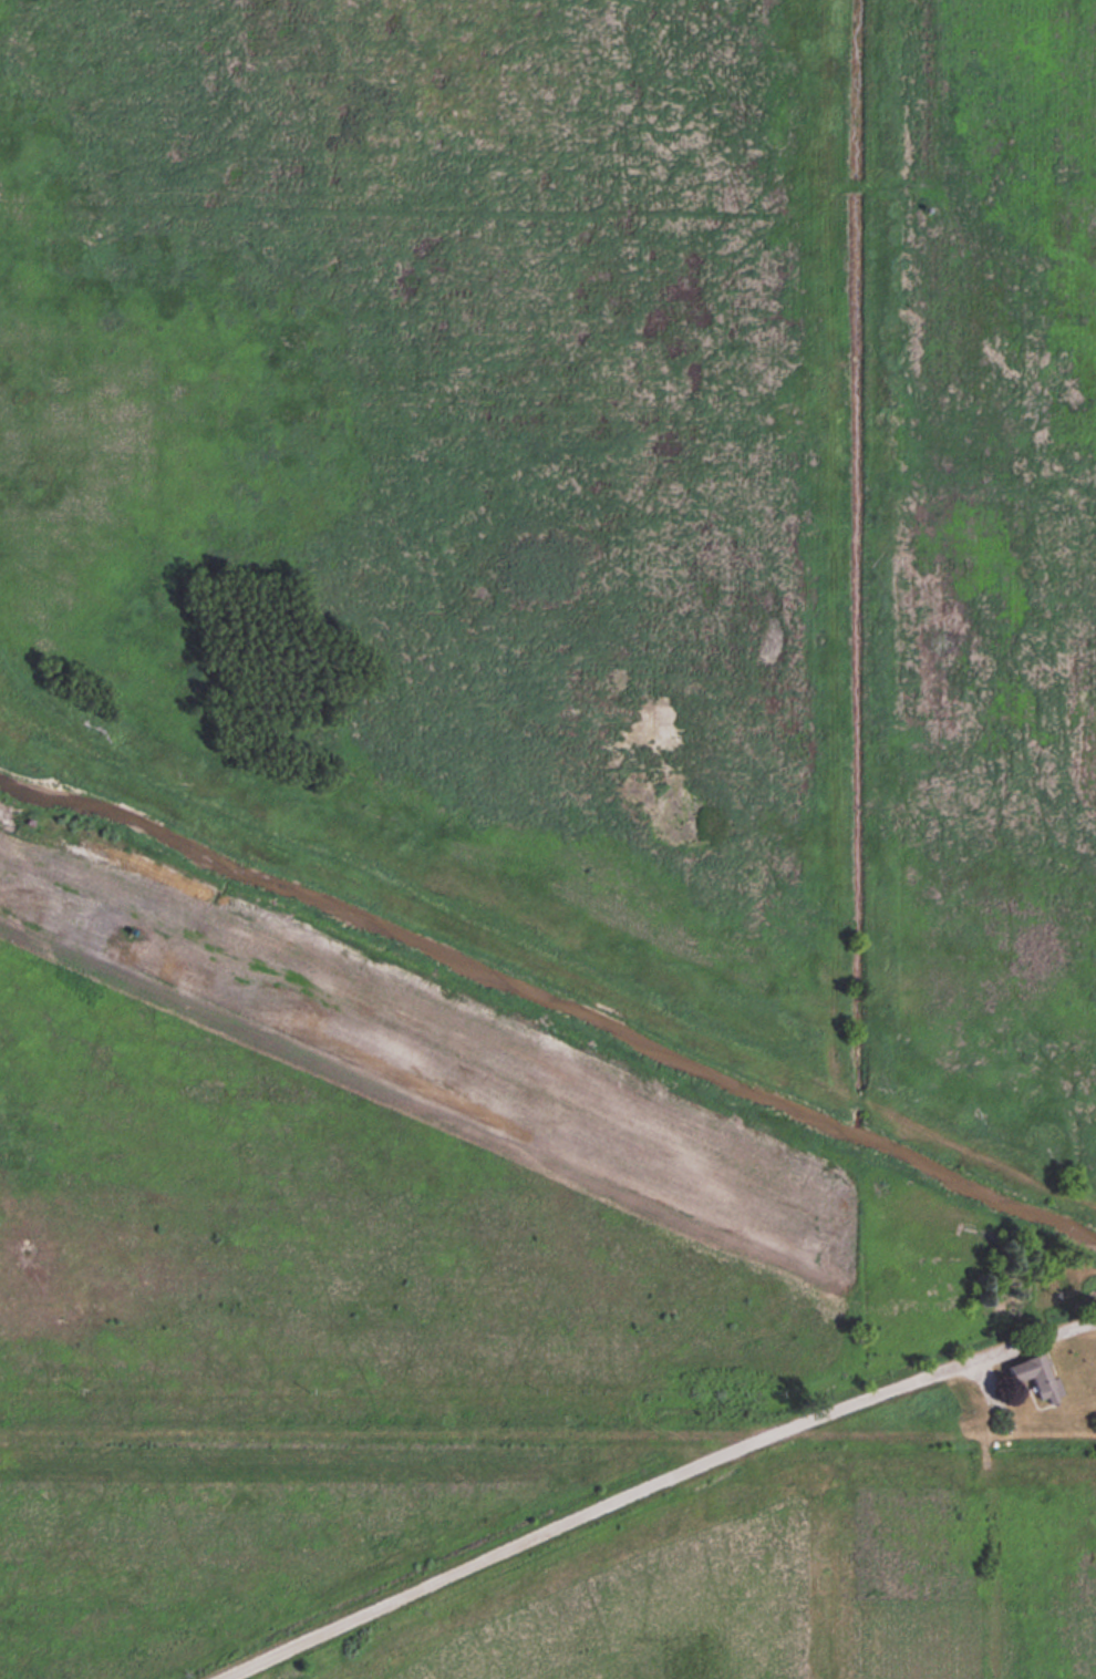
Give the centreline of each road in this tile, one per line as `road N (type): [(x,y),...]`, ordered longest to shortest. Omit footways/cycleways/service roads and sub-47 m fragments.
road 1 (residential): [(218,1678),(792,1418),(1095,1313)]

